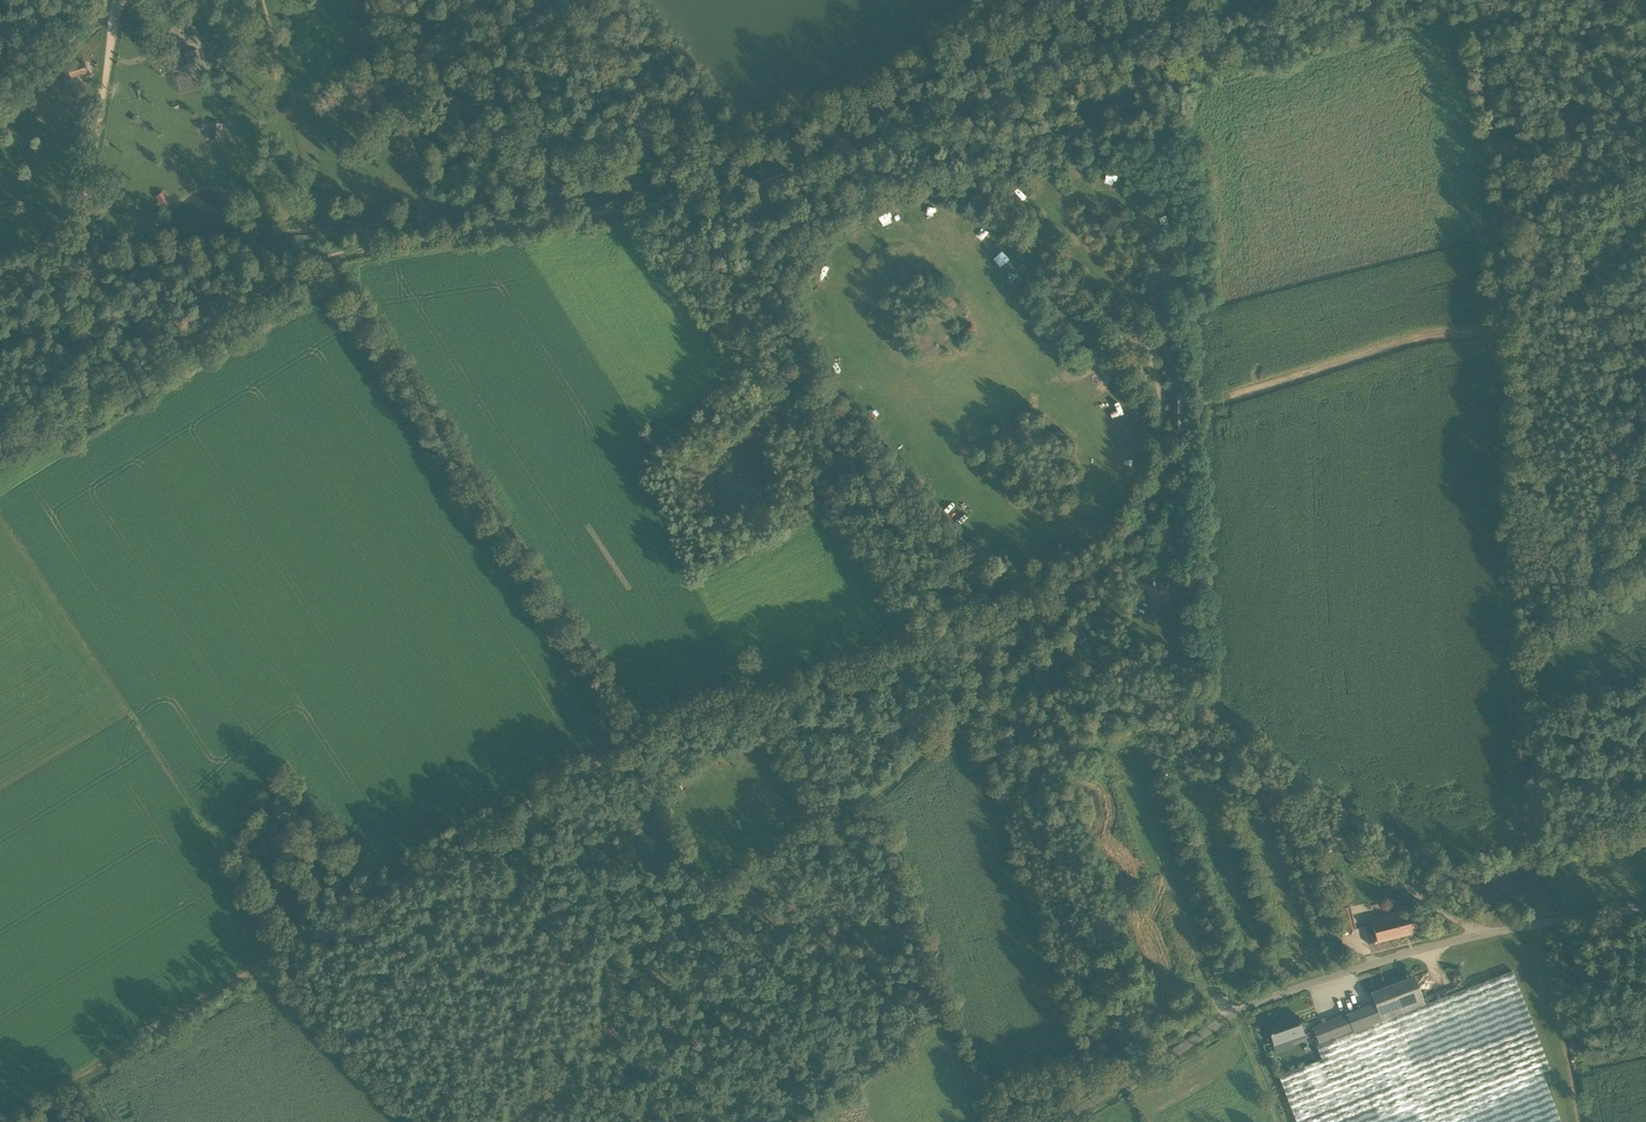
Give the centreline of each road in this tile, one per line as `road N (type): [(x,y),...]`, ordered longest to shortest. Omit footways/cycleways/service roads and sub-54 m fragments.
road 1 (track): [(0,462),(328,262),(748,194)]
road 2 (track): [(4,1121),(637,732)]
road 3 (track): [(748,194),(950,118),(1426,0)]
road 4 (track): [(968,667),(940,729),(881,790),(630,949),(532,801)]
road 5 (track): [(637,732),(328,262)]
road 6 (unclassified): [(1058,646),(1475,936)]
road 7 (unclassified): [(1048,1121),(1238,1011),(1475,936)]
road 8 (track): [(1232,398),(1430,335),(1546,323),(1645,248)]
road 9 (track): [(637,732),(917,651),(968,667),(1011,645),(1058,646)]
road 10 (track): [(112,2),(73,273)]
road 11 (track): [(434,208),(375,0)]
road 12 (unclassified): [(1475,936),(1645,904)]
road 13 (track): [(1564,922),(1571,1009),(1589,1072)]
road 14 (track): [(112,2),(0,103)]
road 15 (track): [(79,272),(97,400)]

